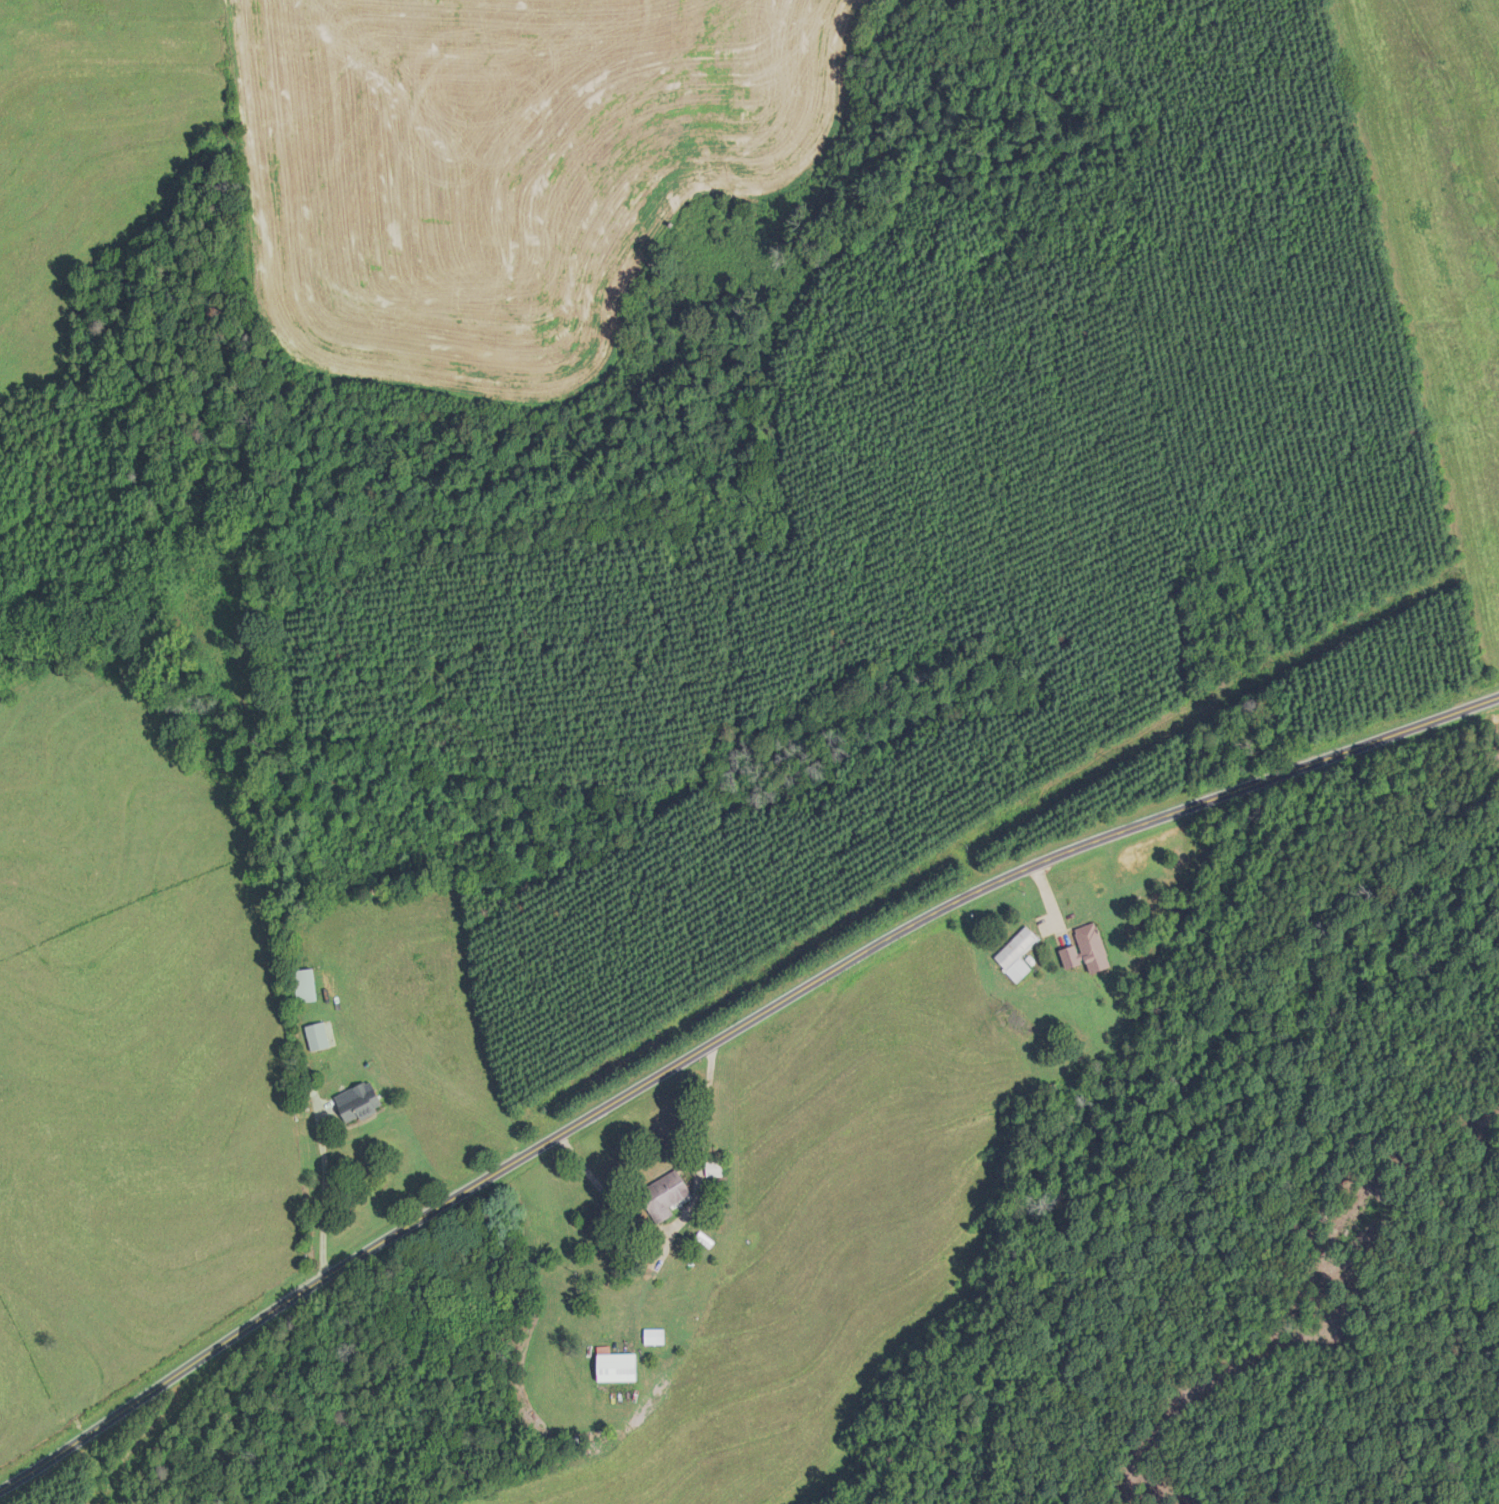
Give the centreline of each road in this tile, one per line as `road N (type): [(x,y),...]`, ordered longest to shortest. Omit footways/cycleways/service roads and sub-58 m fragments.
road 1 (tertiary): [(0,1487),(695,1038),(821,966),(1154,809),(1498,690)]

